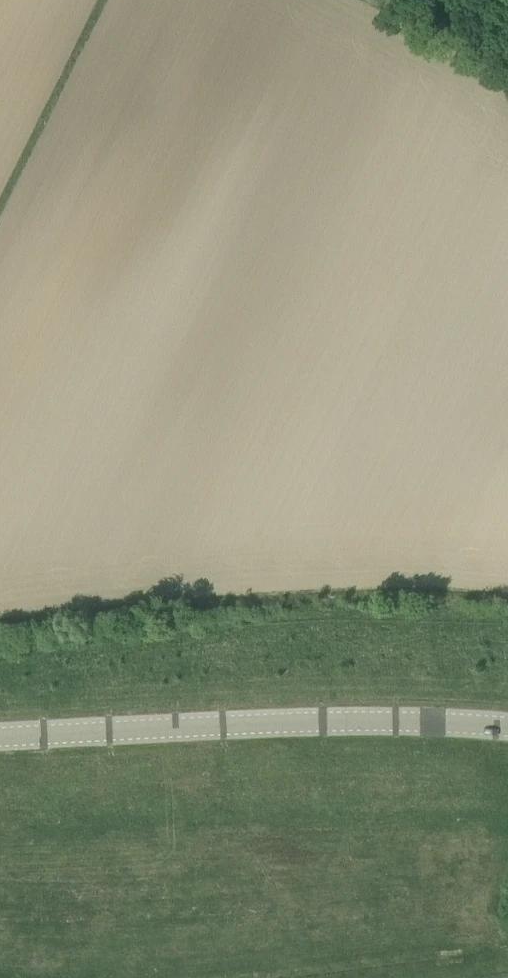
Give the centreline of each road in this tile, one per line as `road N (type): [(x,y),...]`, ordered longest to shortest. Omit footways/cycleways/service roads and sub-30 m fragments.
road 1 (tertiary): [(507,728),(356,719),(0,735)]

